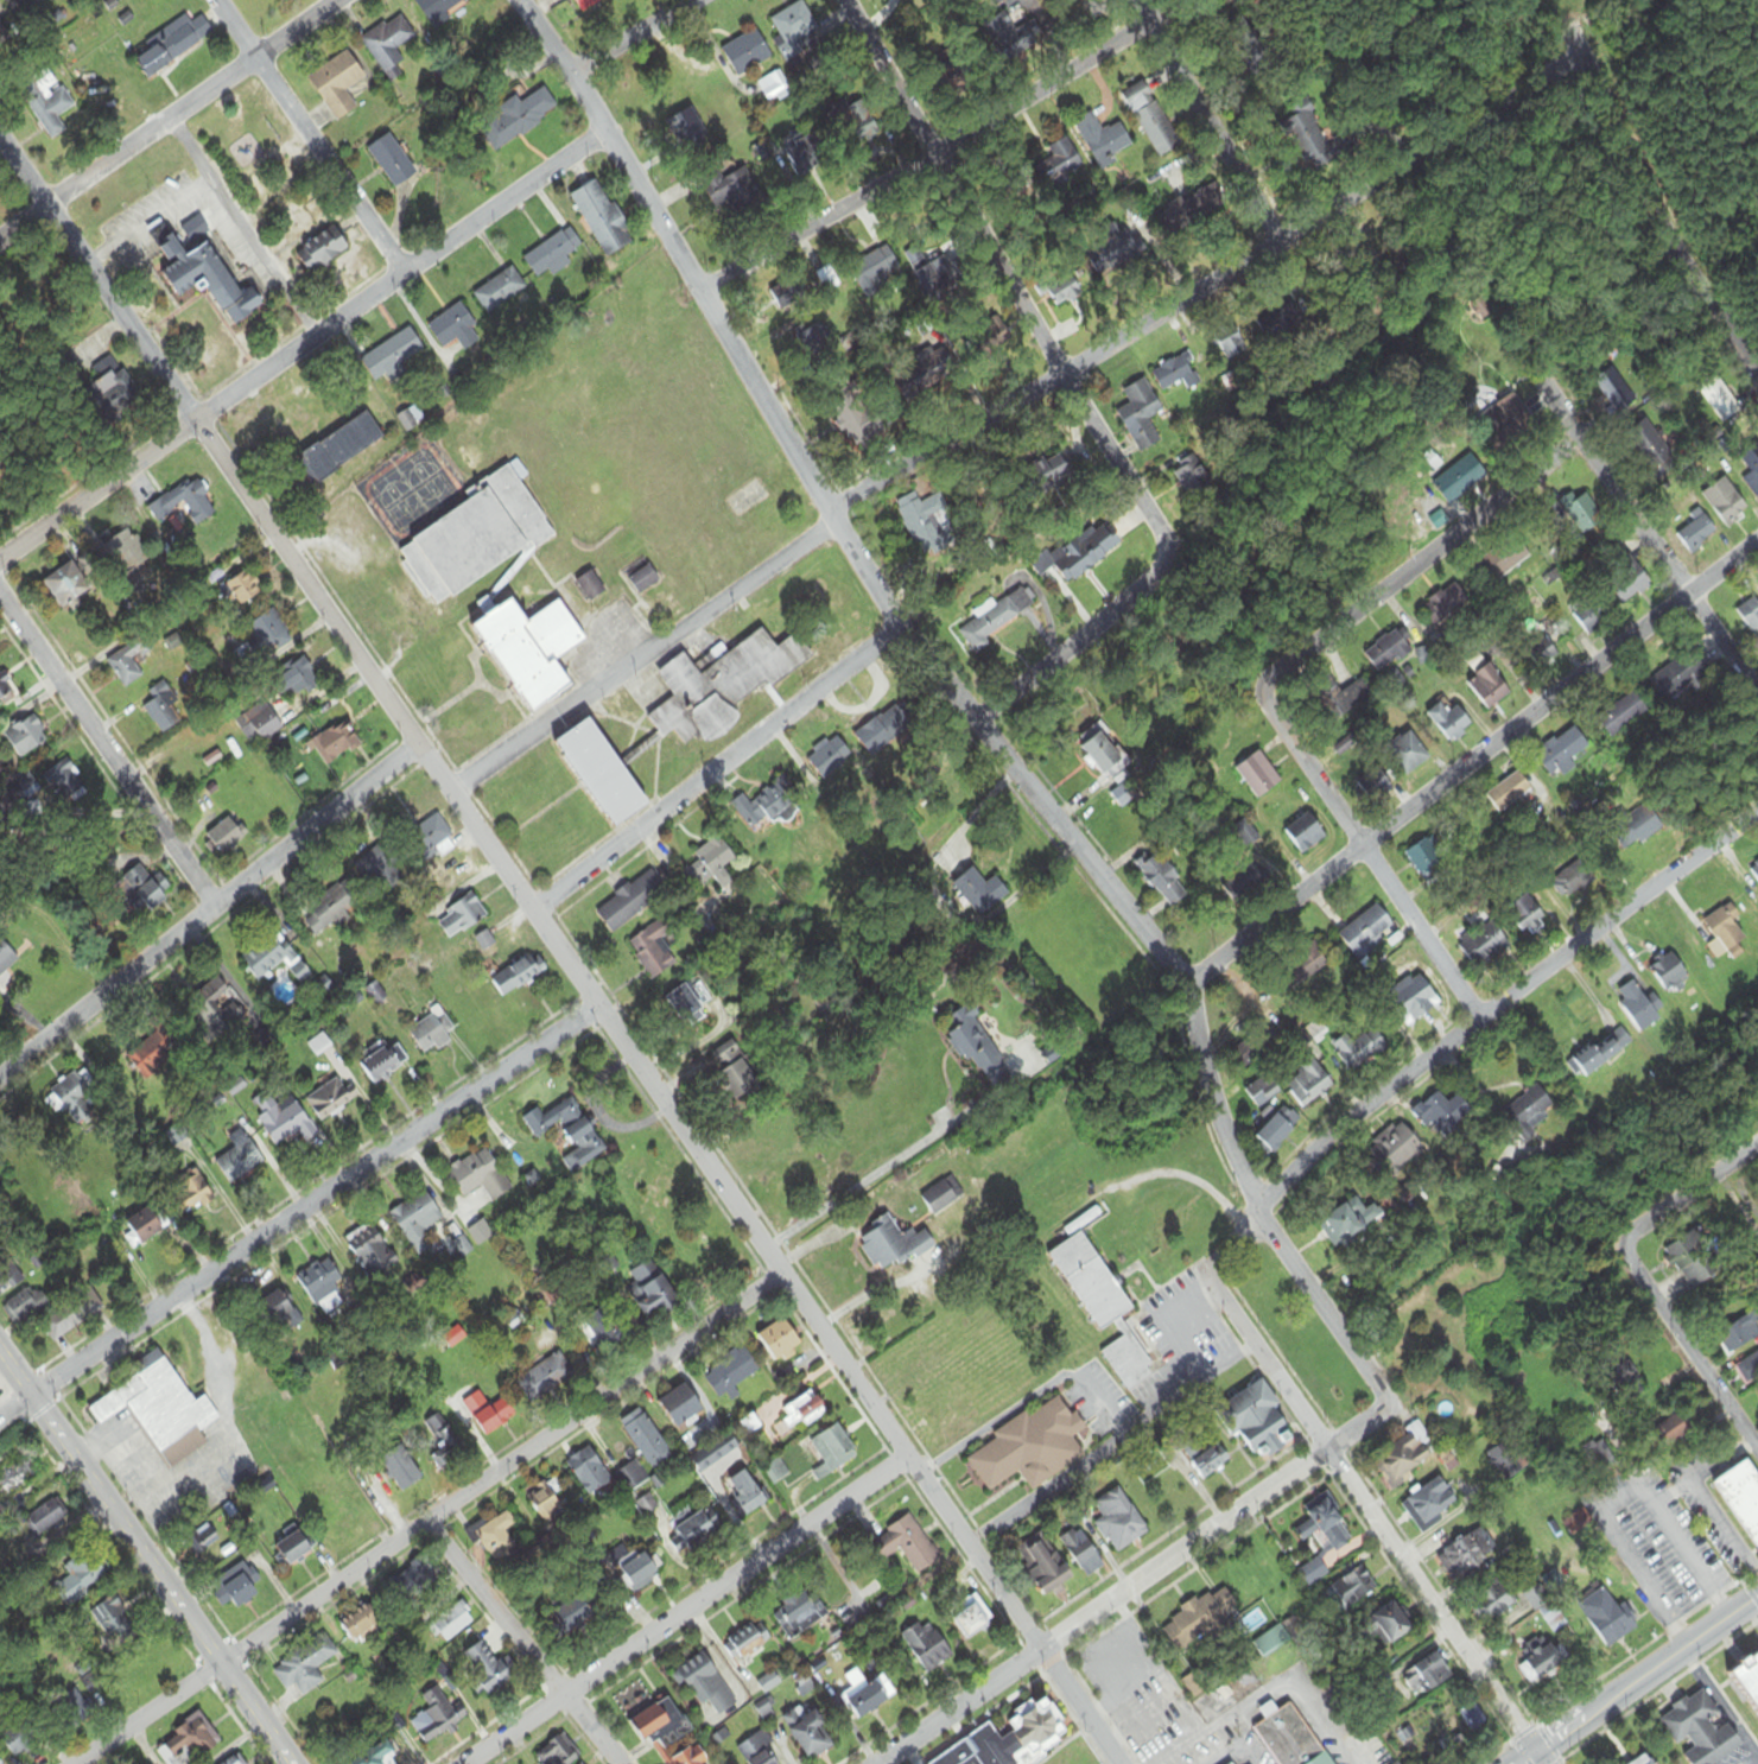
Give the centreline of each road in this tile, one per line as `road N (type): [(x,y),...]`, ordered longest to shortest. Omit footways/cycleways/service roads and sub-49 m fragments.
road 1 (residential): [(1120,1763),(603,1005),(414,748),(0,130)]
road 2 (residential): [(528,0),(905,623),(1188,985),(1219,1130),(1257,1210),(1385,1407)]
road 3 (residential): [(1580,52),(1072,364),(453,800)]
road 4 (residential): [(82,1763),(426,1529),(782,1270)]
road 5 (residential): [(1188,985),(1757,545)]
road 6 (residential): [(39,1398),(603,1005)]
road 7 (residential): [(1535,1750),(1324,1454),(1212,1274),(1257,1210)]
road 8 (residential): [(1257,1210),(1360,1109),(1757,813)]
road 9 (residential): [(845,0),(1072,364),(1163,537)]
road 10 (residential): [(470,1763),(910,1455)]
road 11 (residential): [(703,288),(950,160),(1167,30)]
road 12 (residential): [(0,1080),(414,748)]
road 13 (secondary): [(289,1763),(0,1347)]
road 14 (residential): [(195,417),(608,135)]
road 15 (residential): [(537,914),(905,623)]
road 16 (residential): [(1043,1655),(1385,1407)]
road 17 (residential): [(1262,693),(1267,674),(1582,443)]
road 18 (residential): [(1262,693),(1479,1023)]
road 19 (residential): [(1540,380),(1757,697)]
road 20 (residential): [(218,906),(0,590)]
road 21 (residential): [(1757,370),(1668,229),(1580,52)]
road 22 (residential): [(49,199),(339,0)]
road 23 (residential): [(213,0),(406,273)]
road 24 (residential): [(426,1529),(623,1763)]
road 25 (residential): [(1163,537),(1159,578),(976,721)]
road 26 (residential): [(1274,236),(1149,0)]
road 27 (residential): [(0,559),(195,417)]
road 28 (residential): [(1757,1449),(1625,1256)]
road 29 (residential): [(884,1763),(1043,1655)]
road 30 (residential): [(1757,1145),(1633,1219),(1623,1237),(1625,1256)]
road 31 (primary): [(1616,1694),(1757,1595)]
road 32 (track): [(1540,380),(1458,326),(1434,268)]
road 33 (residential): [(571,63),(695,0)]

